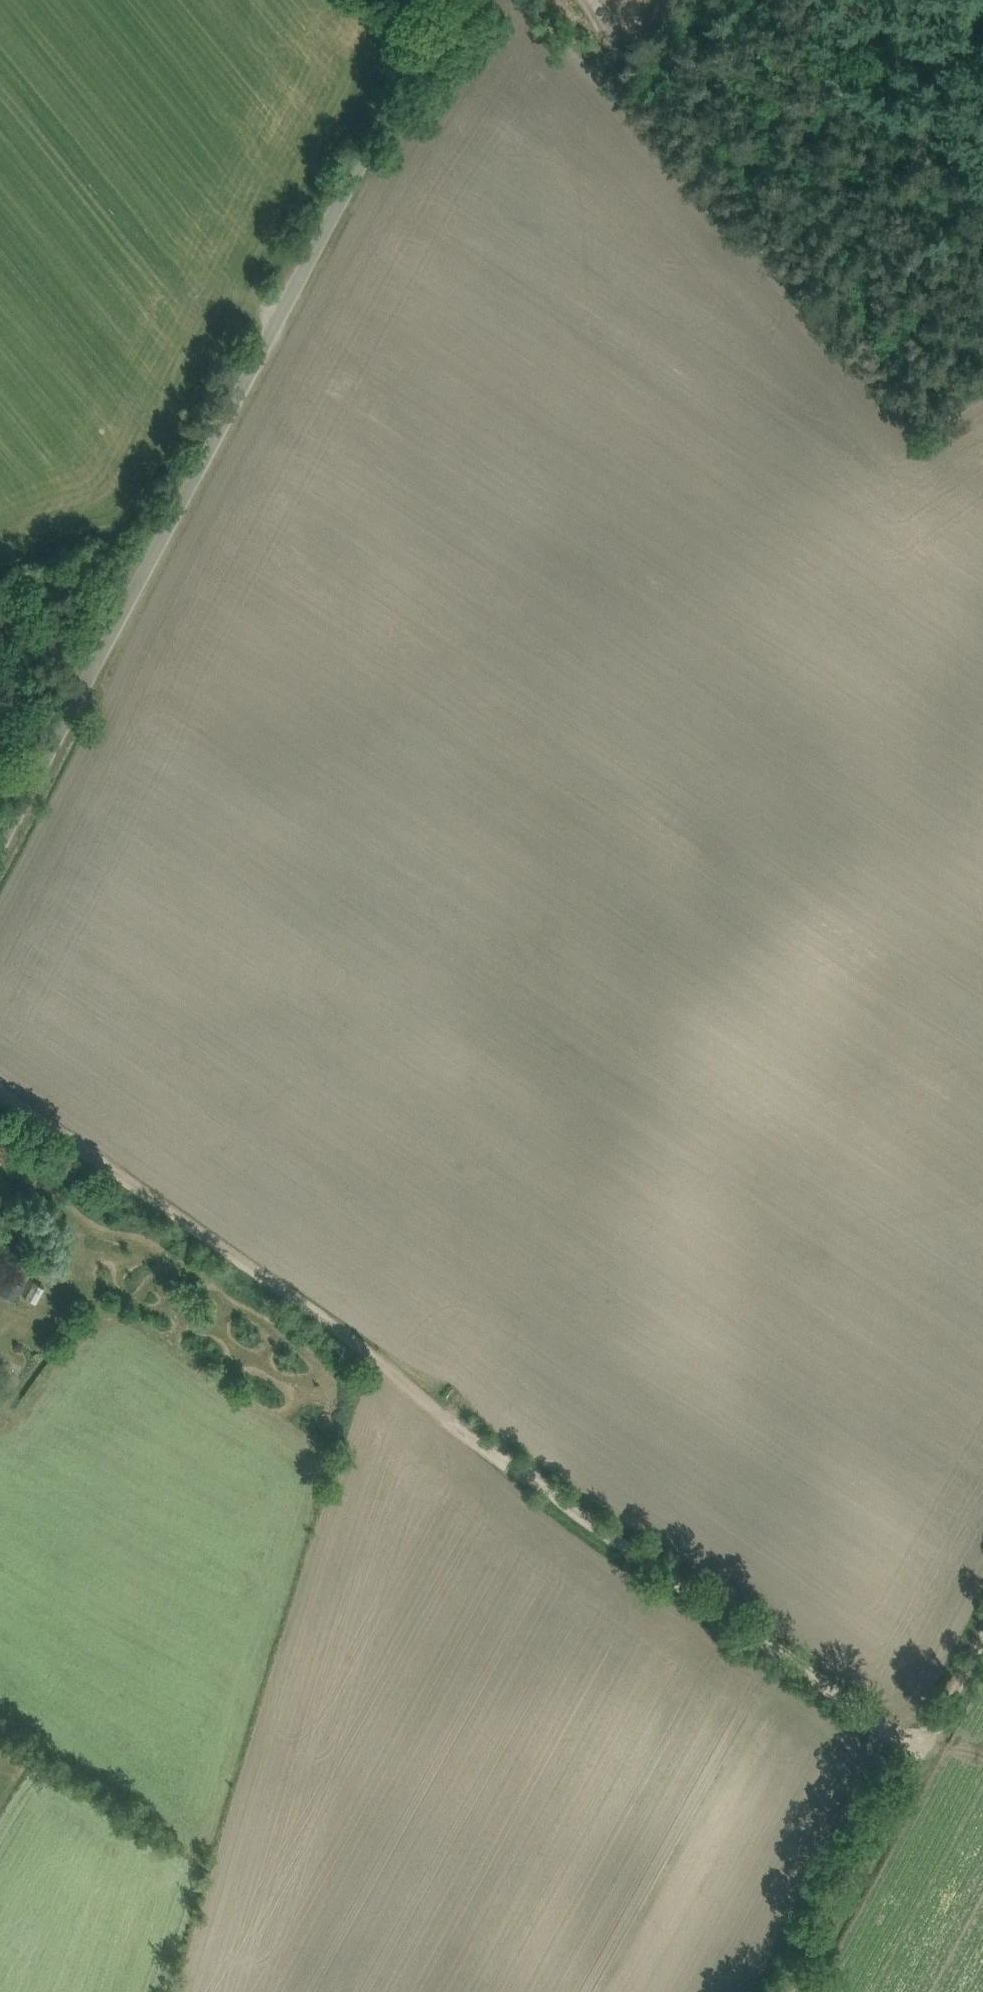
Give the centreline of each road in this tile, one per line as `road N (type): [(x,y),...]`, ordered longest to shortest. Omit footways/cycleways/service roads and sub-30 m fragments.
road 1 (track): [(0,1106),(497,1463),(935,1742)]
road 2 (unclassified): [(0,848),(473,0)]
road 3 (track): [(935,1742),(794,1991)]

